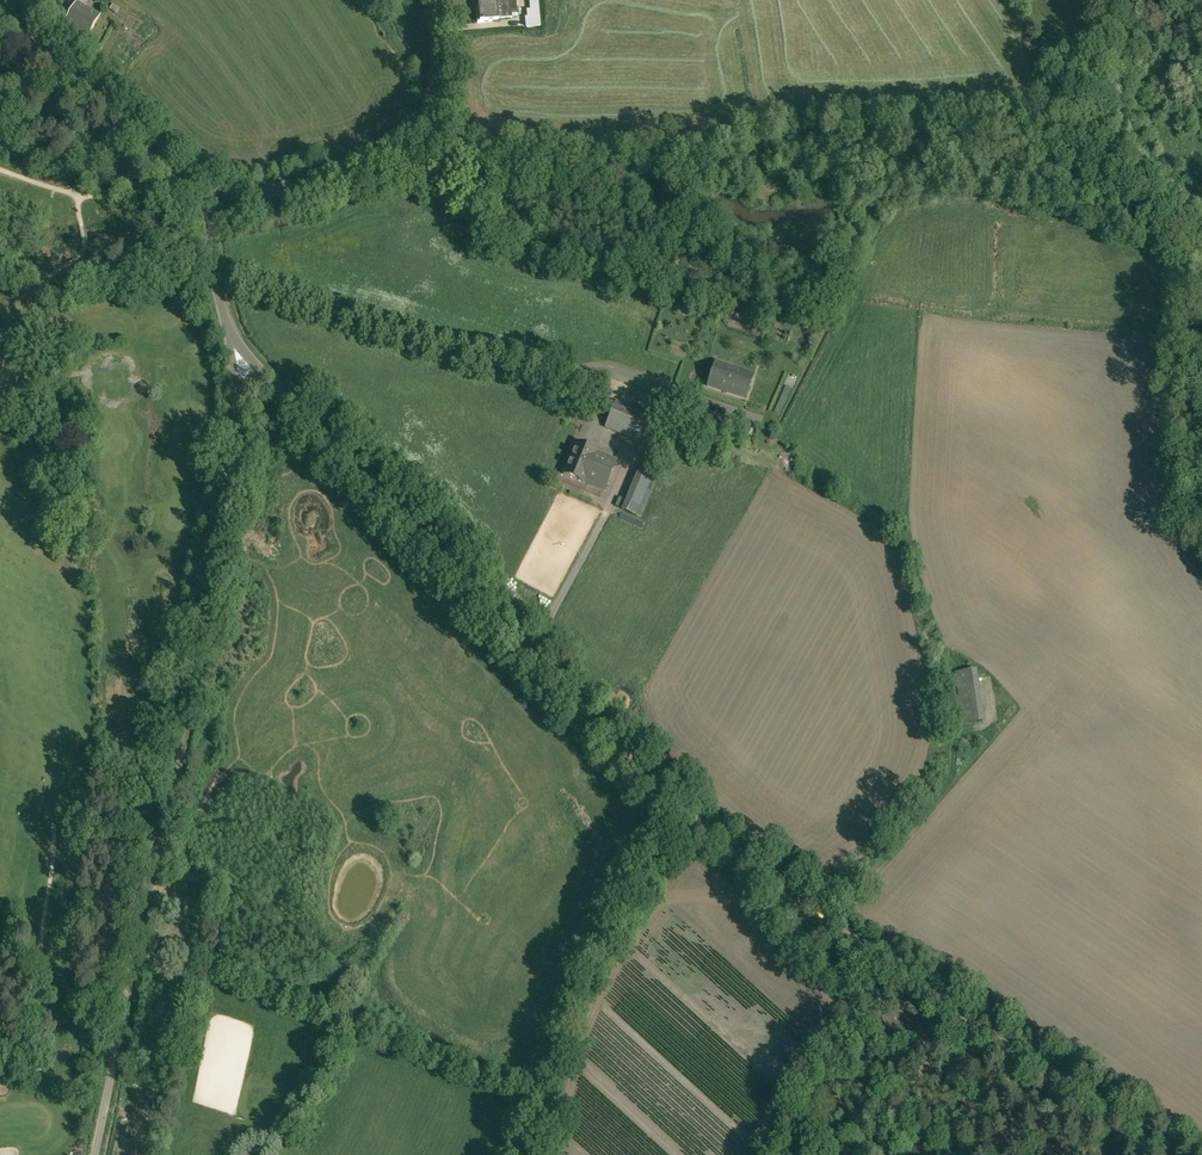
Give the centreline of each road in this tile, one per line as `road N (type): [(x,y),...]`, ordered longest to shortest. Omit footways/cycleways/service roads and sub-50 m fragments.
road 1 (unclassified): [(1169,1154),(682,805),(230,338)]
road 2 (unclassified): [(94,1154),(235,446),(230,338)]
road 3 (track): [(217,288),(525,378),(580,415)]
road 4 (unclassified): [(237,196),(282,188),(410,133),(436,82),(433,0)]
road 5 (unclassified): [(169,178),(0,20)]
road 6 (track): [(736,1154),(817,1017)]

